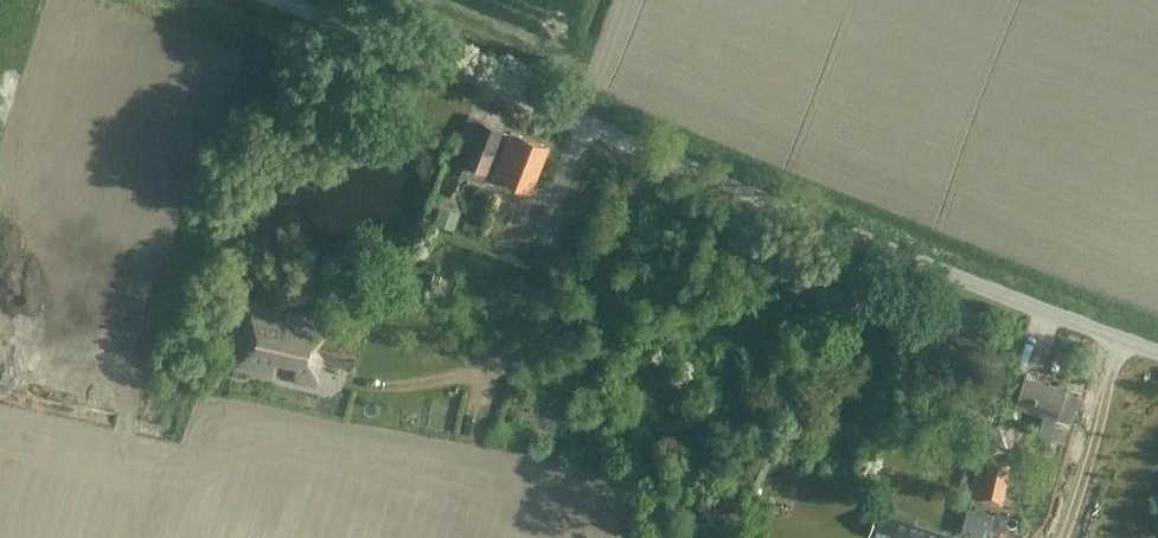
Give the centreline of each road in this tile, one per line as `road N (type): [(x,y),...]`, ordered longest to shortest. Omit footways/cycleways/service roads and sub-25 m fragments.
road 1 (unclassified): [(1157,354),(1038,313),(266,0)]

